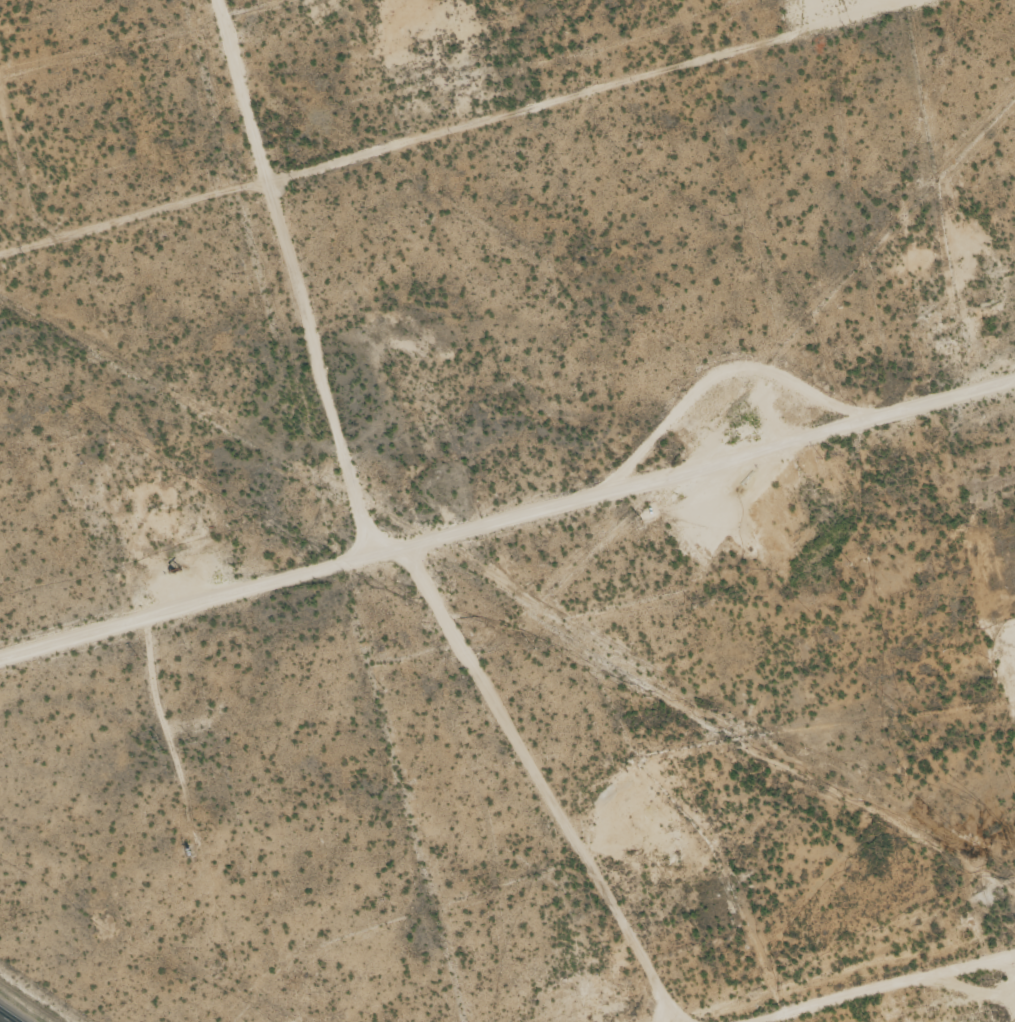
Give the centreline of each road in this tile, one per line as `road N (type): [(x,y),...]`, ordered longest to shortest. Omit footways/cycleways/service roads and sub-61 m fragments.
road 1 (track): [(0,651),(365,554),(1014,401)]
road 2 (track): [(365,554),(172,0)]
road 3 (track): [(627,1021),(412,547)]
road 4 (track): [(1014,982),(853,1021)]

